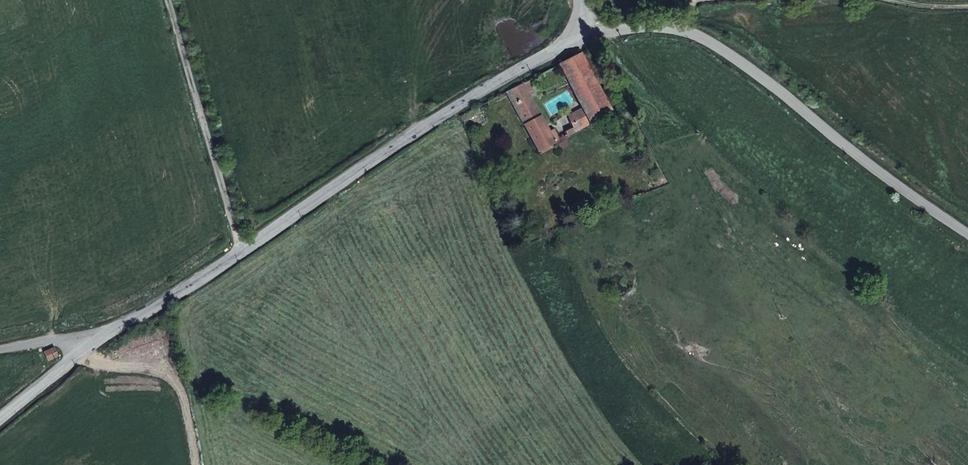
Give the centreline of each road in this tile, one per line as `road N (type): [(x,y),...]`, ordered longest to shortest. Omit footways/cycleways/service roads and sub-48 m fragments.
road 1 (unclassified): [(586,39),(472,97),(124,329)]
road 2 (unclassified): [(967,233),(695,33),(660,29),(586,39)]
road 3 (unknown): [(245,253),(170,0)]
road 4 (track): [(838,0),(698,5),(695,33)]
road 5 (unclassified): [(124,329),(0,423)]
road 6 (unclassified): [(124,329),(0,350)]

